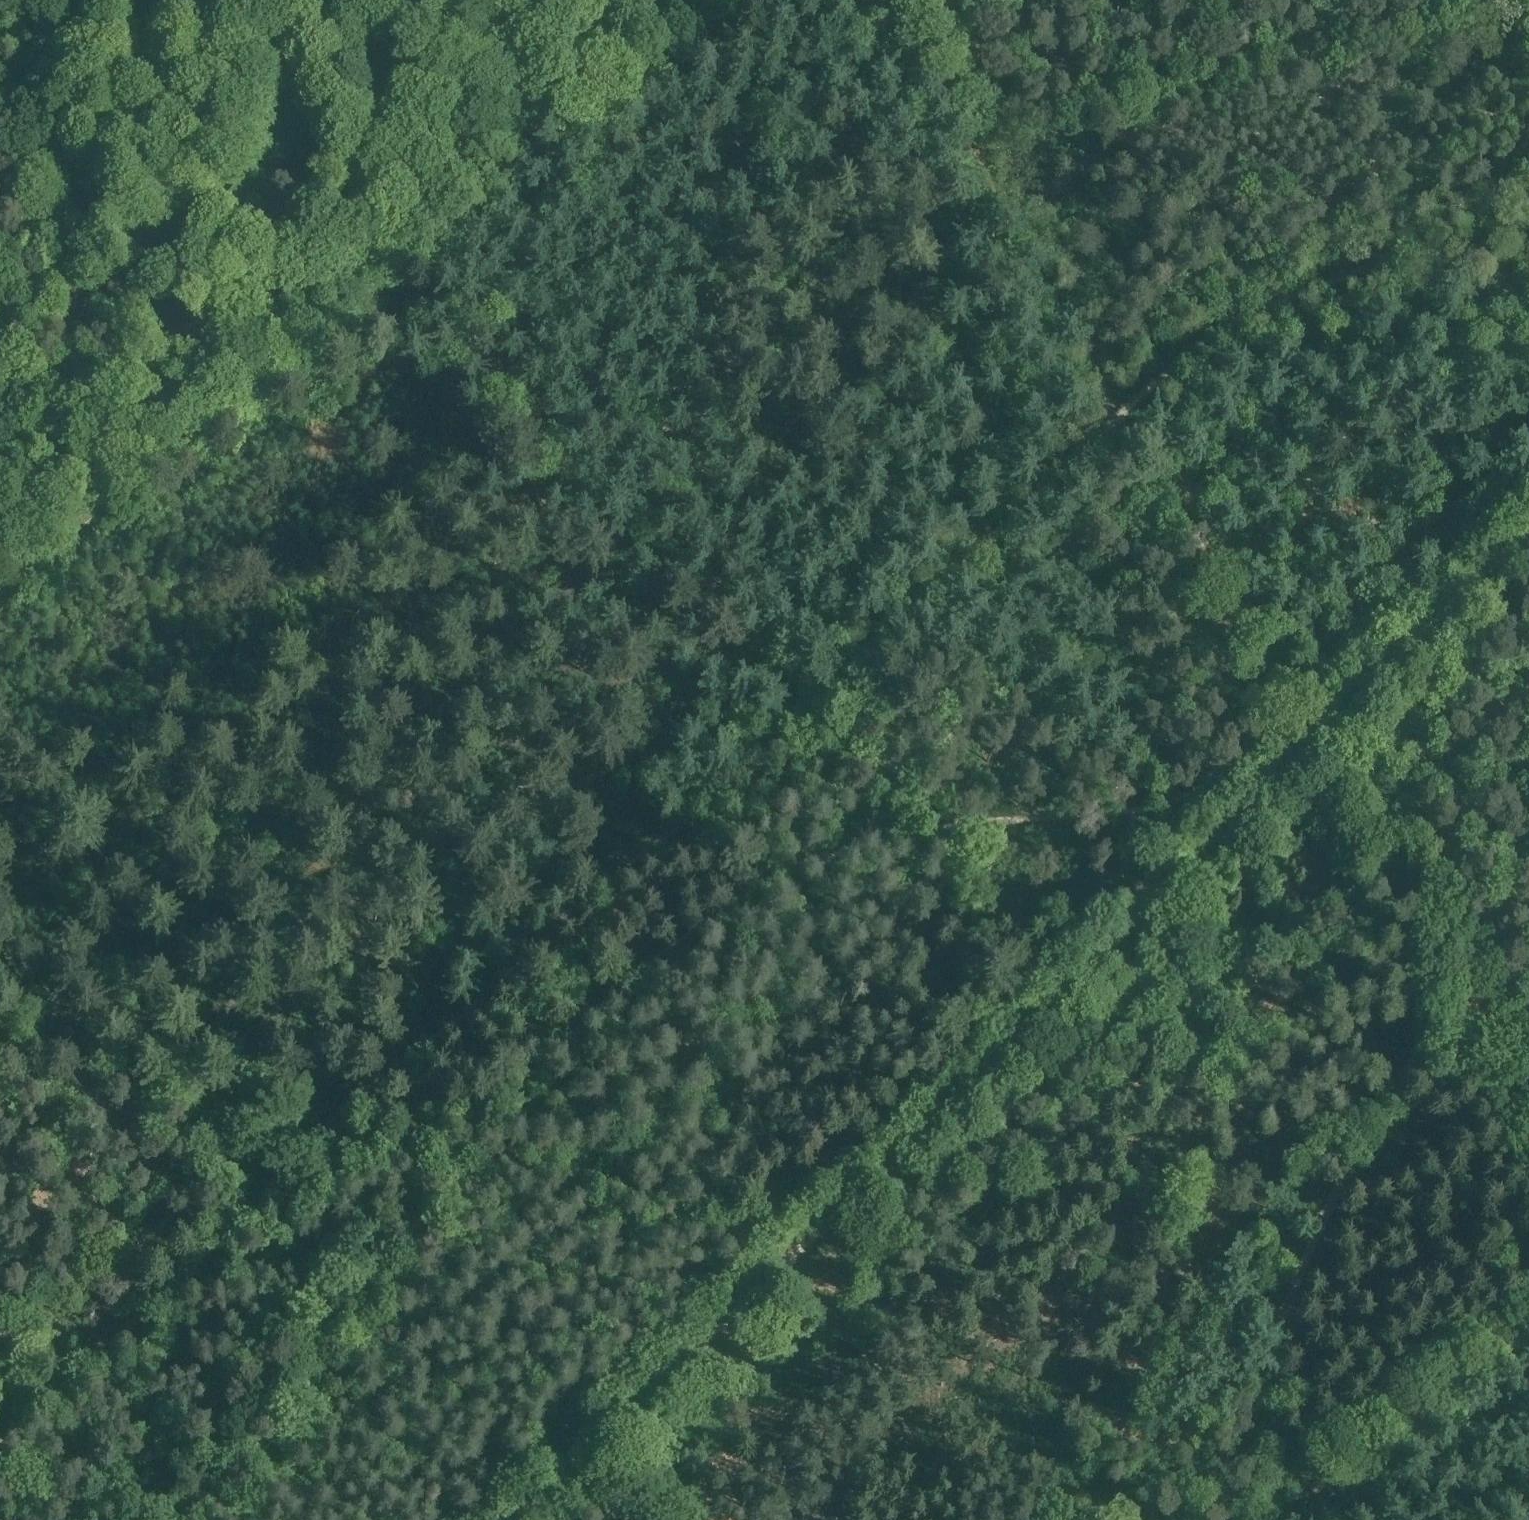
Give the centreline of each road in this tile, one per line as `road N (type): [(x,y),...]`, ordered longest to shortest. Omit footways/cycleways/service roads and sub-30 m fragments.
road 1 (track): [(1528,240),(1452,246),(1342,274),(1189,356),(798,711)]
road 2 (secondary): [(0,525),(679,0)]
road 3 (track): [(798,711),(360,1102)]
road 4 (track): [(1244,1468),(1303,1260),(1372,1131),(1471,981)]
road 5 (track): [(9,1435),(360,1102)]

